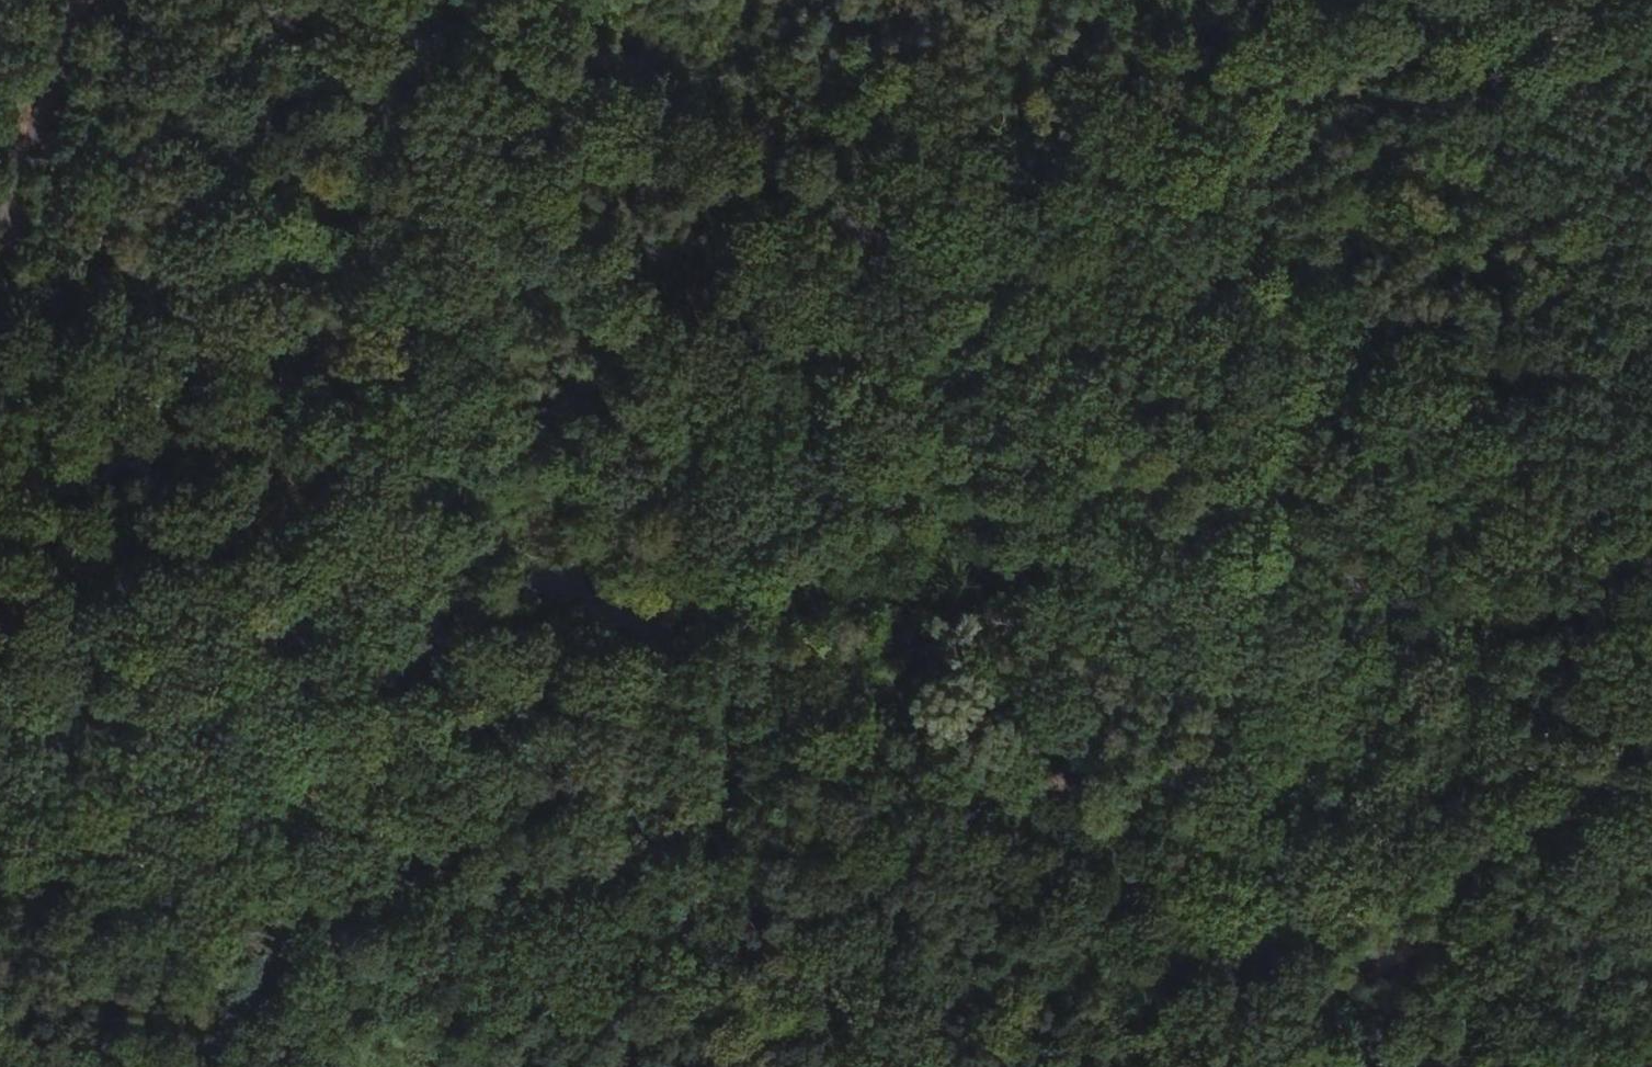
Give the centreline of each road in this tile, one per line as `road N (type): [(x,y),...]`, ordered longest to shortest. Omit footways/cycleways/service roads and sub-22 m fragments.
road 1 (unclassified): [(0,251),(79,0)]

